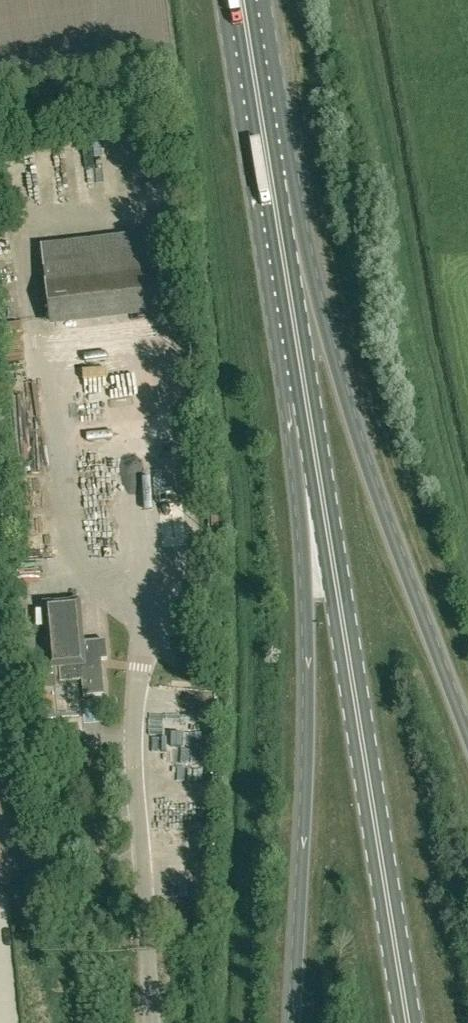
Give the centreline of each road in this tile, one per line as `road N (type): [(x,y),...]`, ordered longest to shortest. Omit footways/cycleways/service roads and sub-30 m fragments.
road 1 (primary): [(408,1022),(308,398)]
road 2 (primary): [(308,398),(292,1022)]
road 3 (primary): [(467,730),(272,178)]
road 4 (primary): [(308,398),(272,178)]
road 5 (primary): [(272,178),(244,0)]

